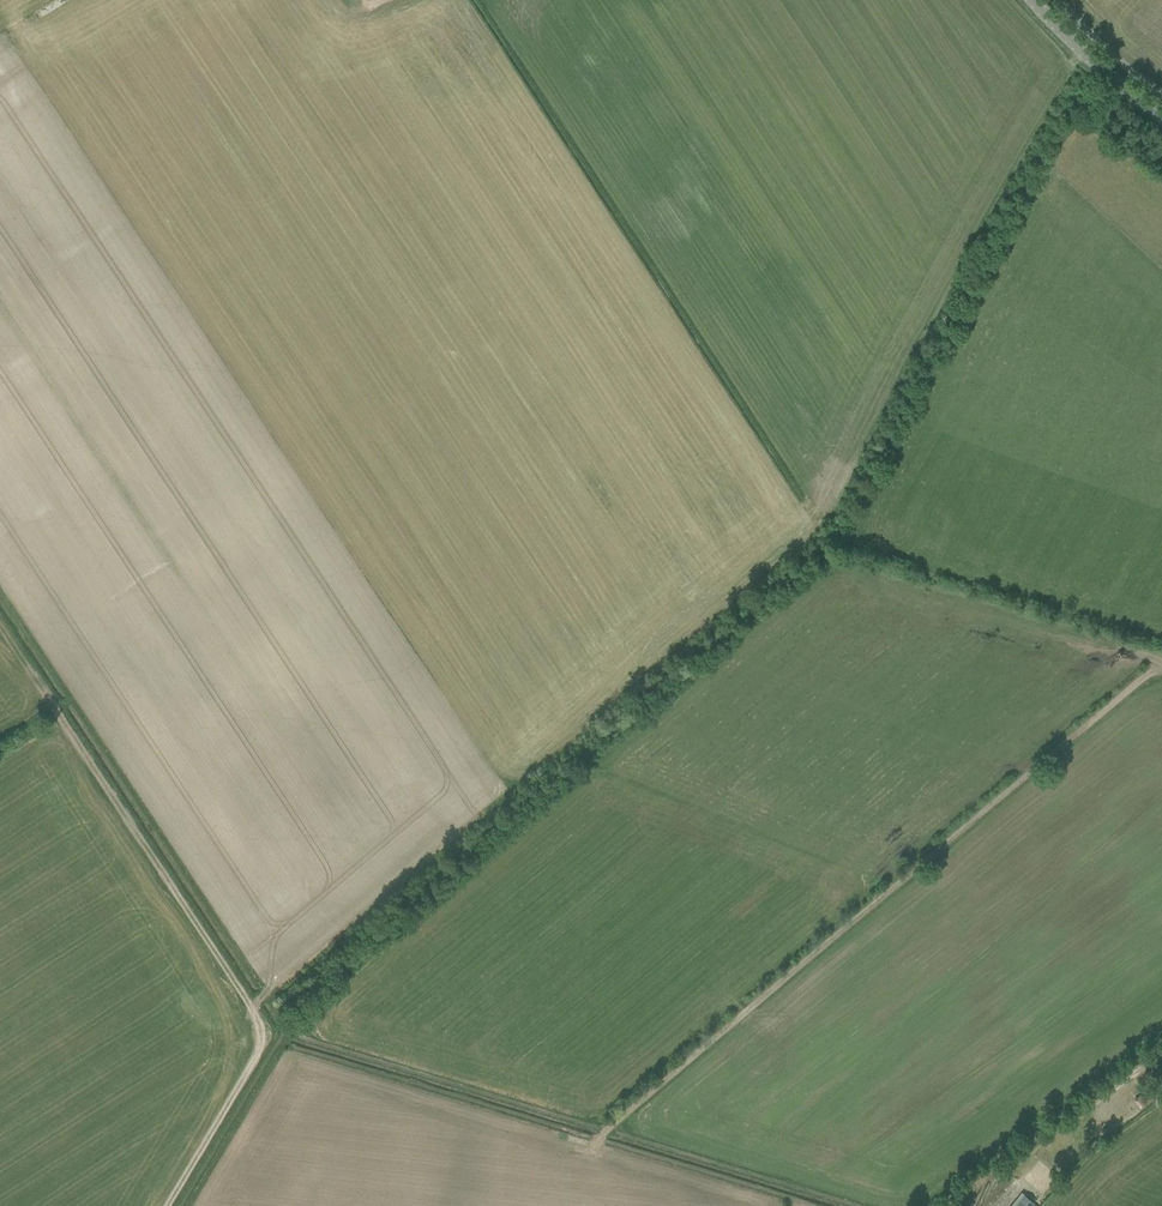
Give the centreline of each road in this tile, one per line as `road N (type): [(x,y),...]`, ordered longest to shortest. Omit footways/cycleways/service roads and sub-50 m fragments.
road 1 (tertiary): [(1161,117),(1032,0)]

